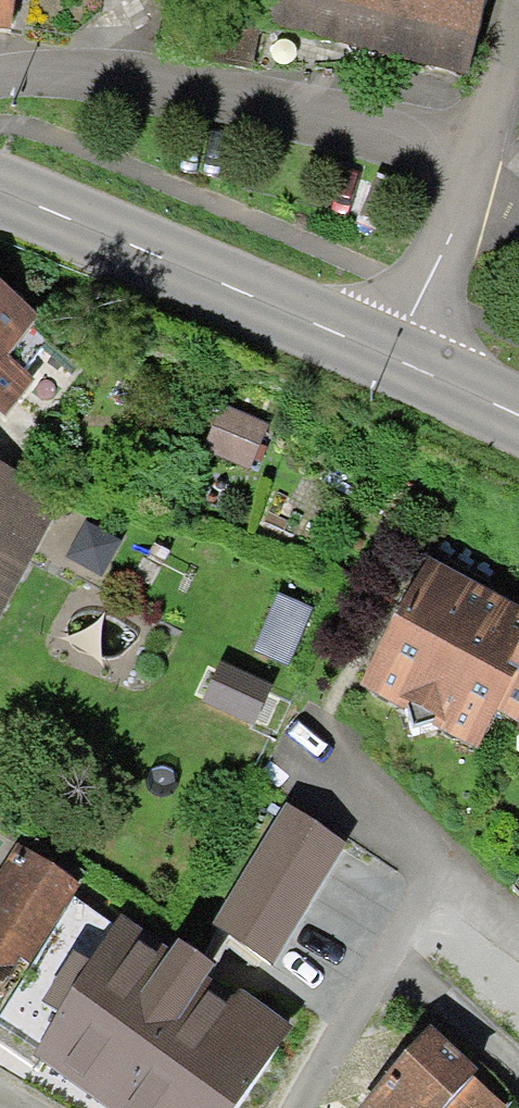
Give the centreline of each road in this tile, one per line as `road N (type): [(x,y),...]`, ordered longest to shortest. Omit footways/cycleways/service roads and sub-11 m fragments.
road 1 (primary): [(0,193),(387,357)]
road 2 (unclassified): [(517,0),(452,234),(387,357)]
road 3 (primary): [(387,357),(518,418)]

